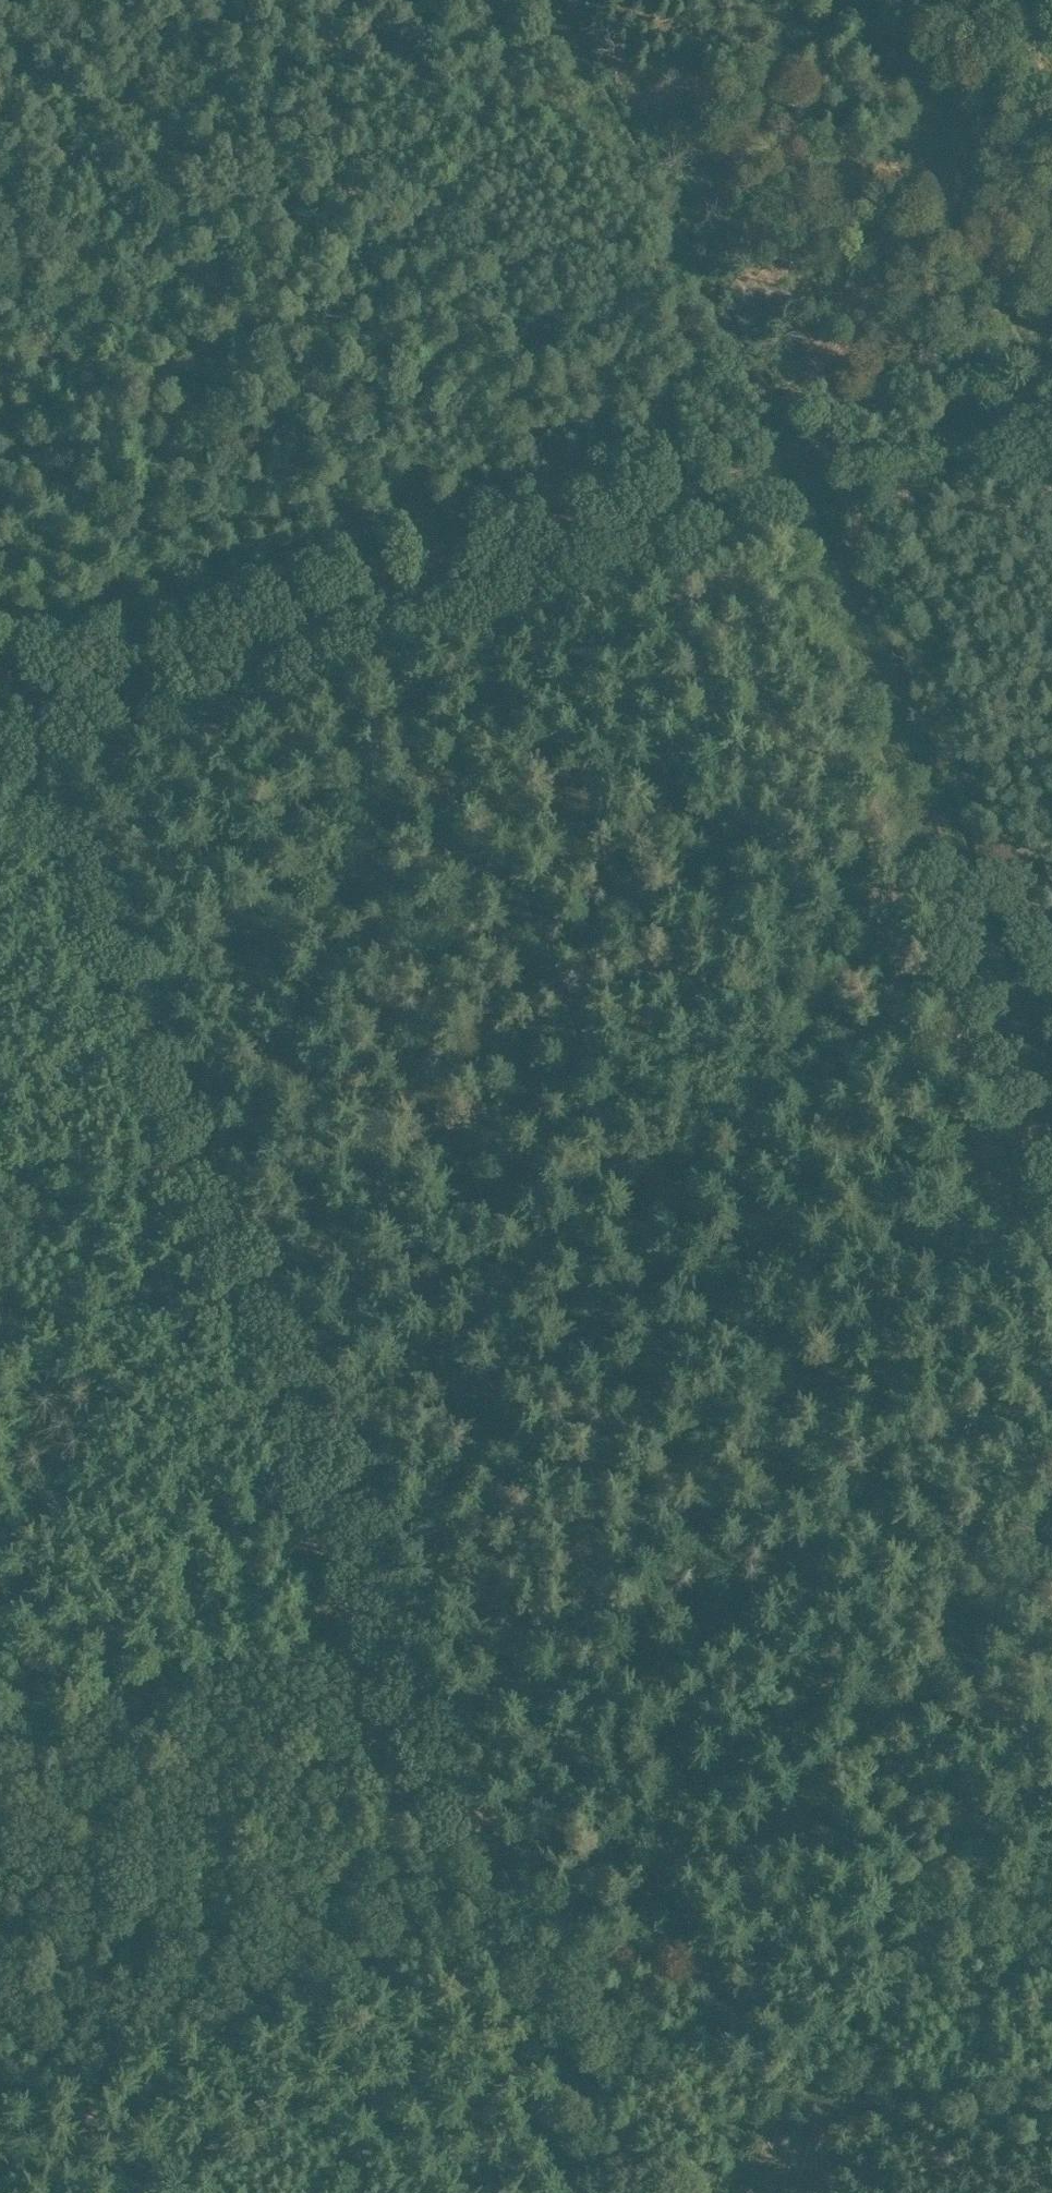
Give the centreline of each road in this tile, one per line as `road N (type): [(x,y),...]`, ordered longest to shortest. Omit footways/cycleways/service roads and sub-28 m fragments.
road 1 (track): [(602,2192),(551,2064)]

